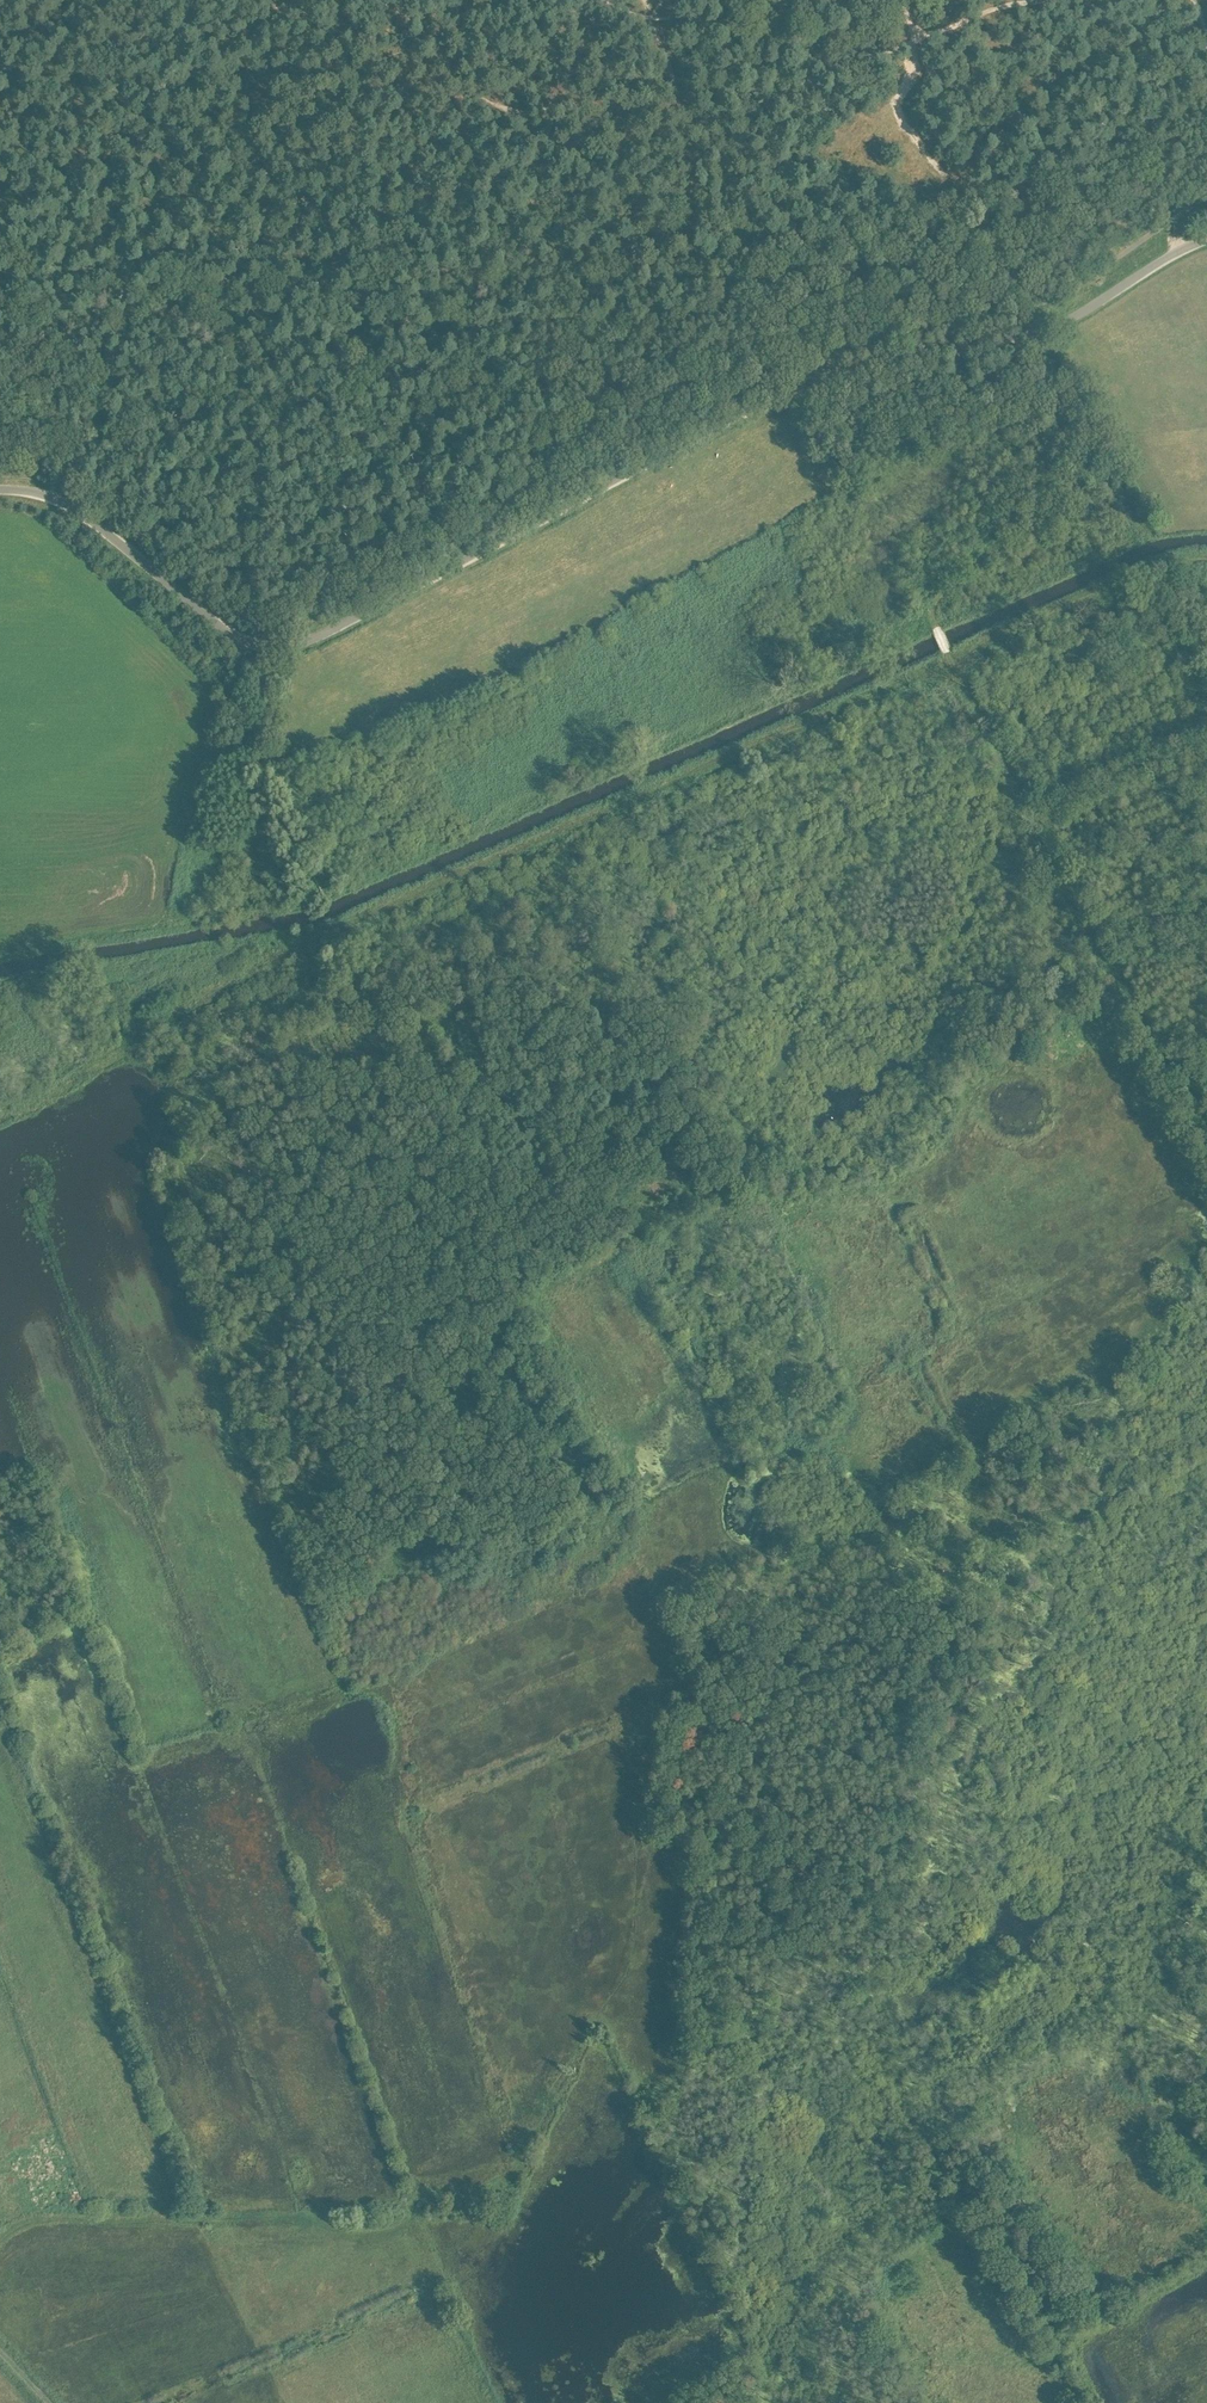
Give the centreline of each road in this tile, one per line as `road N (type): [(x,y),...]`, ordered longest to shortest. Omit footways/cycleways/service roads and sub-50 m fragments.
road 1 (unclassified): [(0,490),(67,504),(229,633),(262,647),(289,647),(777,395),(838,374),(1037,332),(1206,239)]
road 2 (track): [(951,659),(339,921)]
road 3 (track): [(914,42),(898,106),(903,122),(985,222),(1037,332)]

